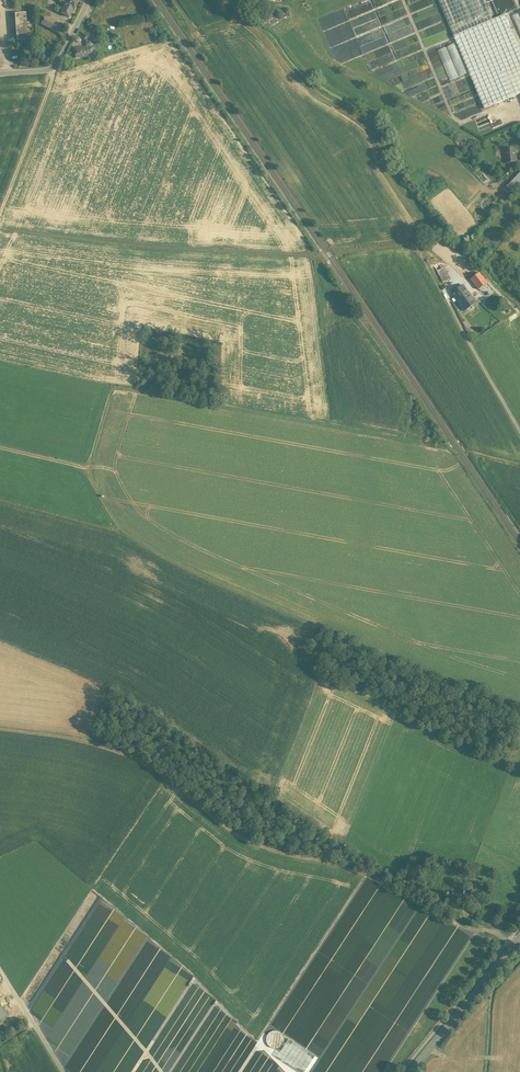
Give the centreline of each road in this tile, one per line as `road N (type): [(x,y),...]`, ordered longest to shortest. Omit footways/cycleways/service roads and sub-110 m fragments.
road 1 (track): [(0,447),(93,467),(125,387),(414,442)]
road 2 (track): [(0,229),(317,256),(415,246),(448,294)]
road 3 (track): [(0,232),(35,147),(53,69)]
road 4 (tertiary): [(519,938),(411,1071)]
road 5 (tertiary): [(0,74),(53,69),(88,0)]

